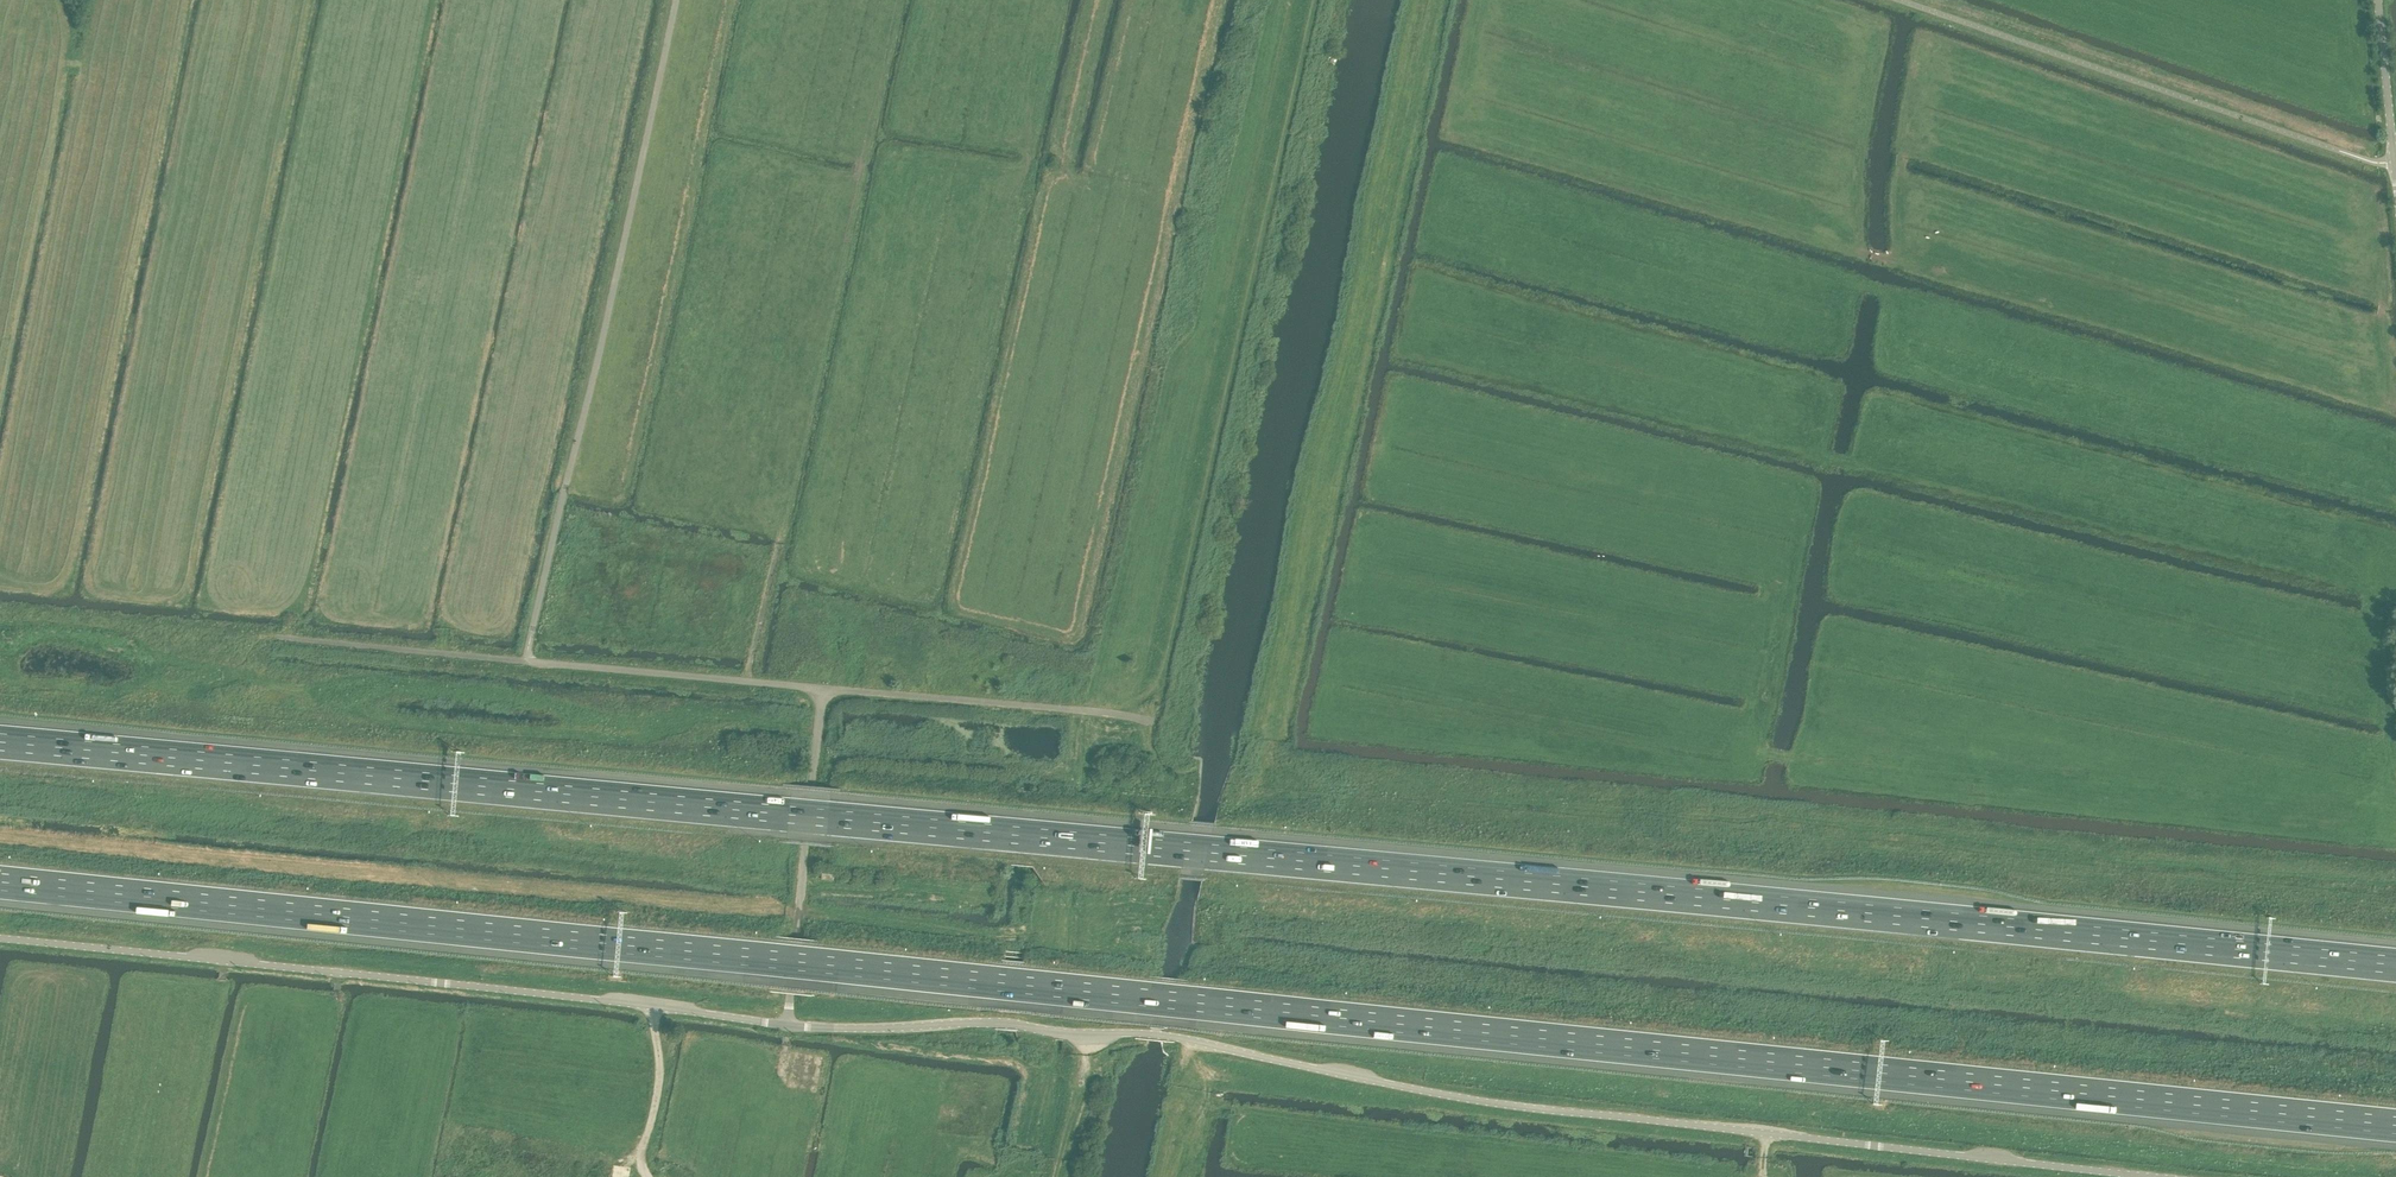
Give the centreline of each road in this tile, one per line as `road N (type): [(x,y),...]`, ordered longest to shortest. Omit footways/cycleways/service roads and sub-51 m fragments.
road 1 (motorway): [(0,881),(2395,1126)]
road 2 (motorway): [(2395,966),(0,743)]
road 3 (unclassified): [(2164,1176),(1468,1099),(1175,1038),(988,1022),(787,1026)]
road 4 (track): [(823,689),(1159,720),(1317,0)]
road 5 (unclassified): [(787,1026),(0,939)]
road 6 (unclassified): [(823,689),(787,1026)]
road 7 (tertiary): [(2395,174),(2378,0)]

